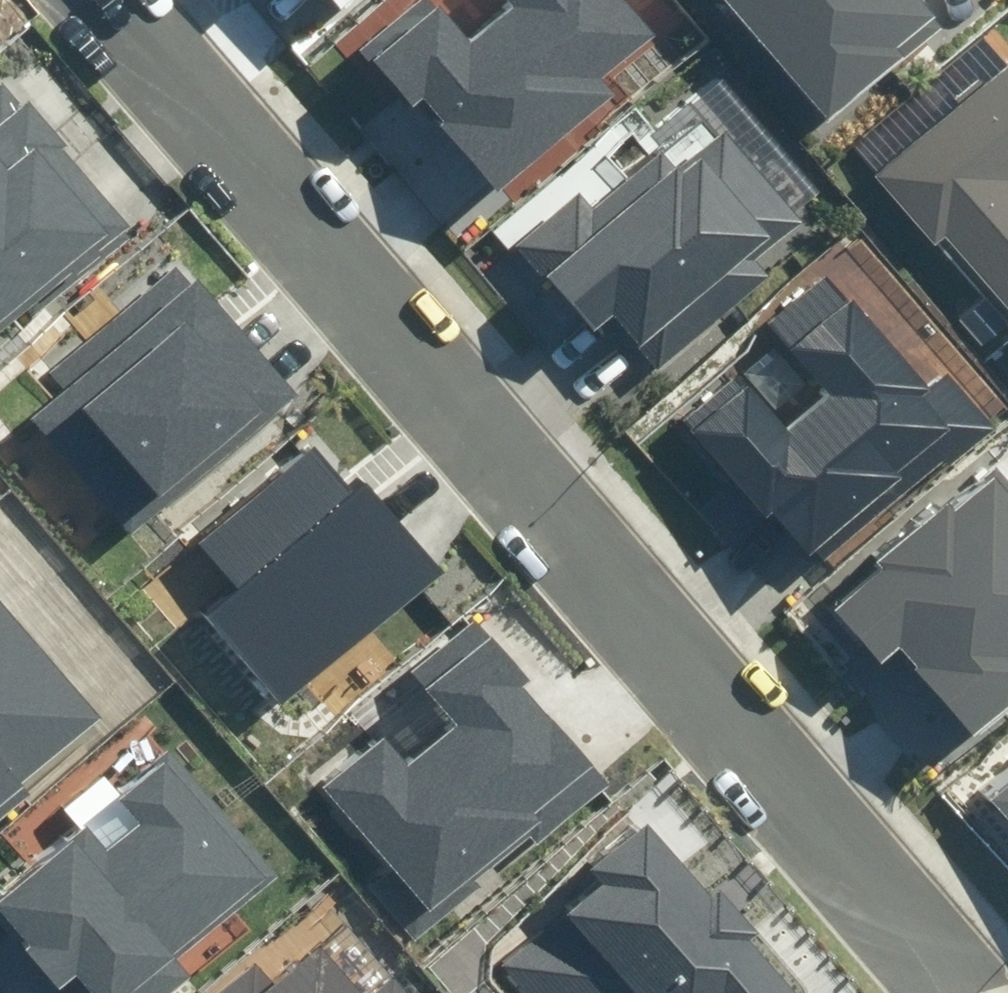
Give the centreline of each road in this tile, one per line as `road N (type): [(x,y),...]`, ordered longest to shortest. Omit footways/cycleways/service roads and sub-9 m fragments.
road 1 (residential): [(967,992),(109,0)]

